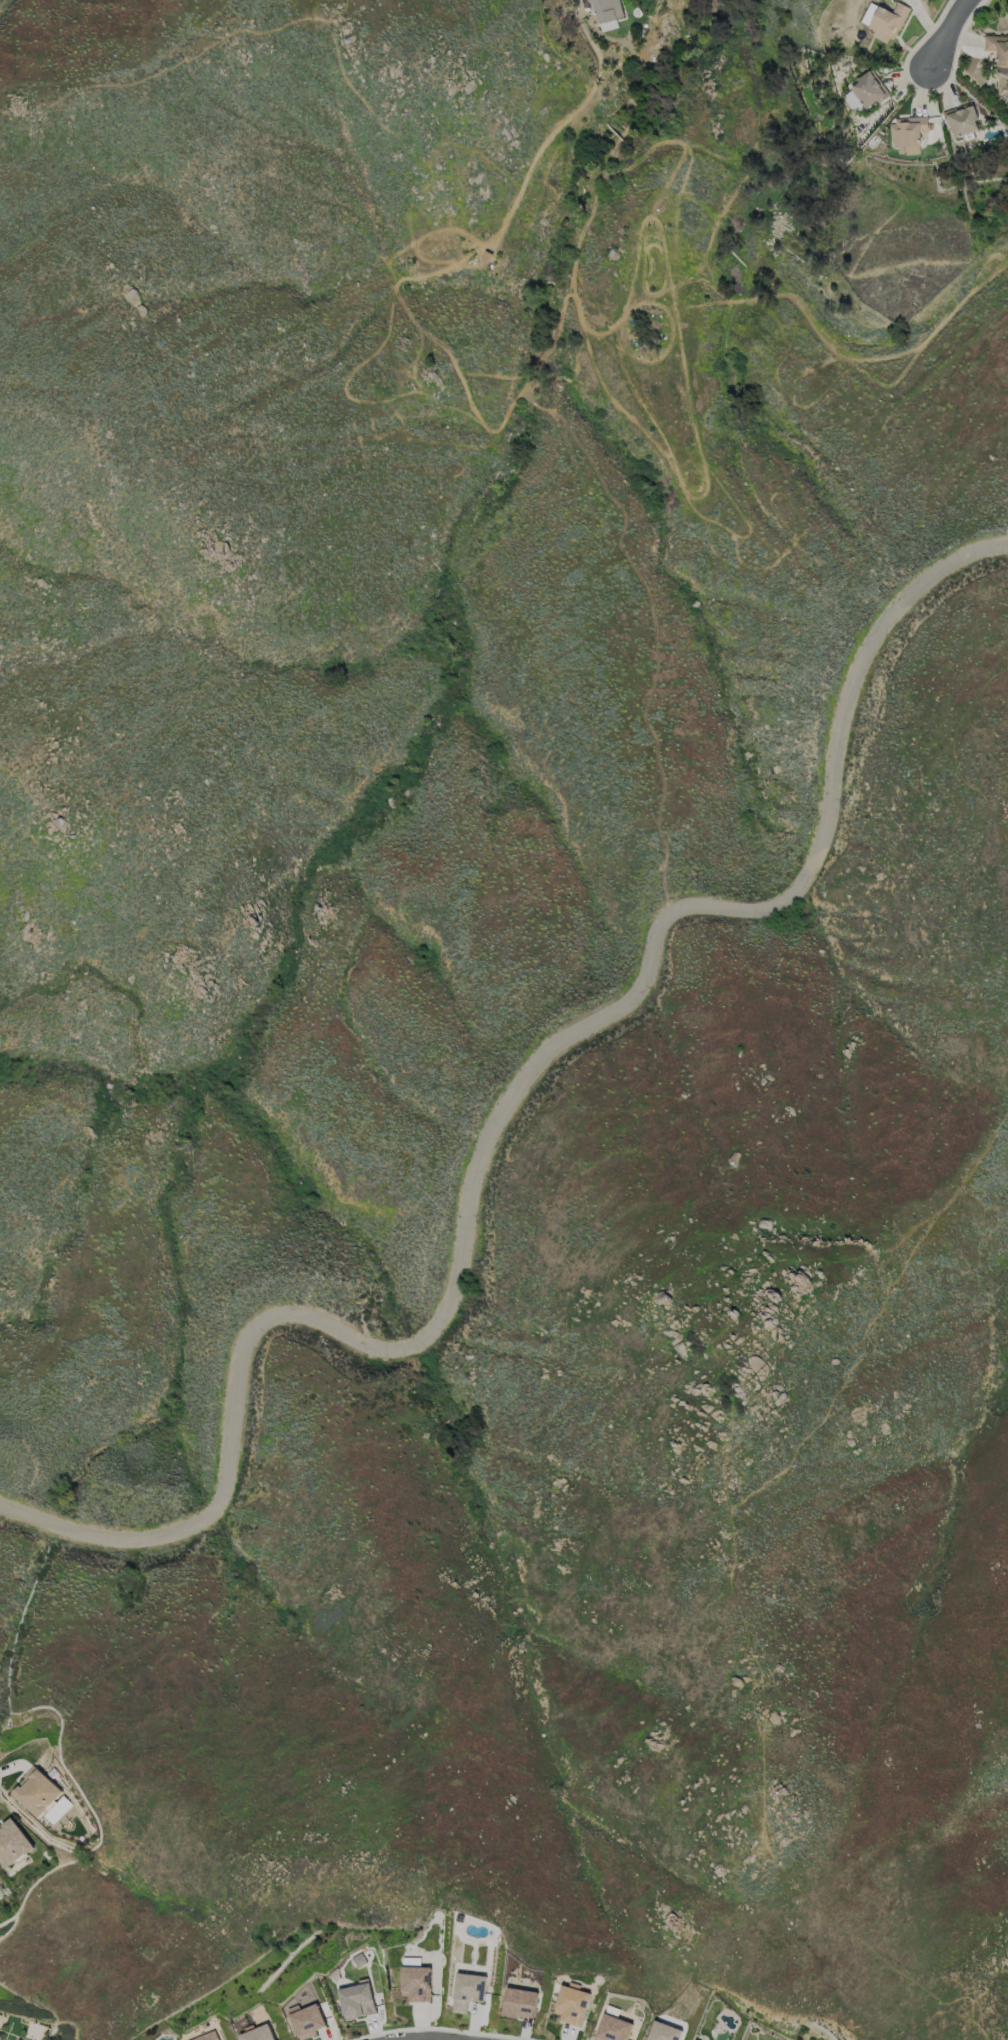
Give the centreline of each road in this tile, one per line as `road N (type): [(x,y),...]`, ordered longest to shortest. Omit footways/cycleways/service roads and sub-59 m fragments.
road 1 (residential): [(1007,551),(936,576),(877,645),(840,739),(828,837),(789,902),(703,899),(672,910),(661,923),(645,986),(552,1042),(496,1118),(472,1186),(452,1296),(432,1330),(404,1346),(370,1344),(306,1315),(277,1314),(255,1326),(239,1366),(226,1477),(212,1512),(164,1534),(84,1533),(0,1503)]

